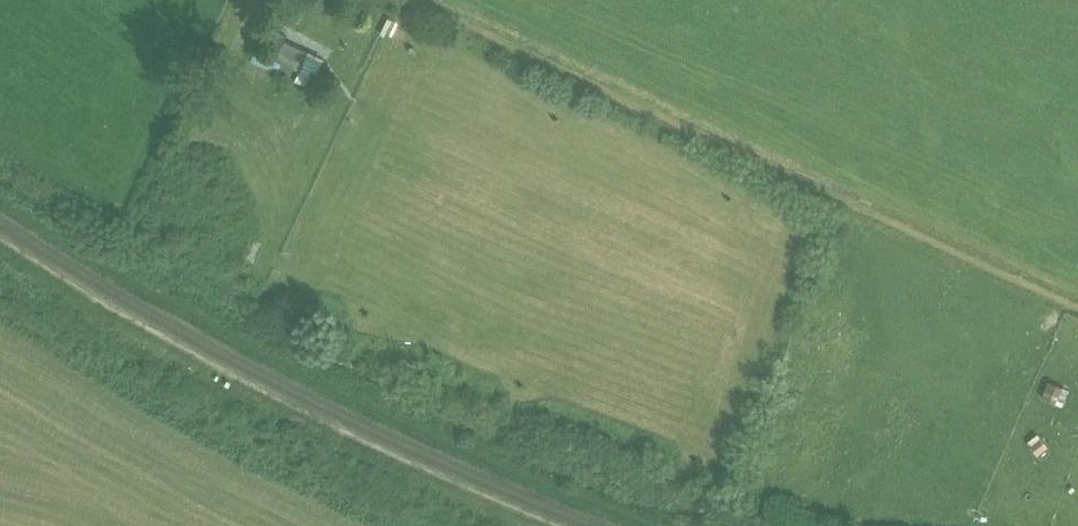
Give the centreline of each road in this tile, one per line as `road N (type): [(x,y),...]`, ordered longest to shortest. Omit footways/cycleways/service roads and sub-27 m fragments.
road 1 (track): [(409,0),(1077,304)]

